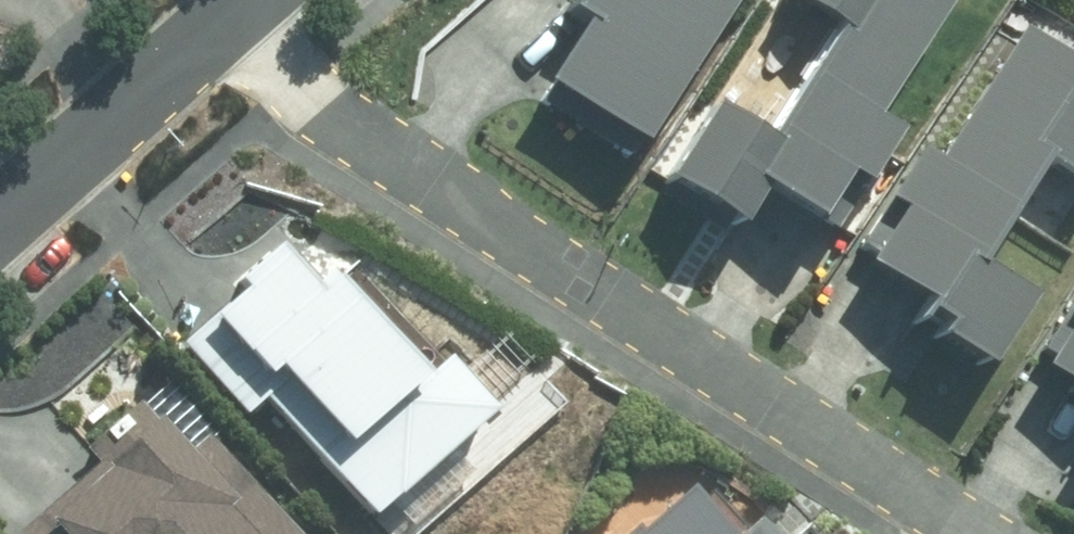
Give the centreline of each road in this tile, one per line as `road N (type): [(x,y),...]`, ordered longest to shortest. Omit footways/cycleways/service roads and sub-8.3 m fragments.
road 1 (residential): [(213,15),(341,131),(966,533)]
road 2 (residential): [(0,210),(213,15)]

